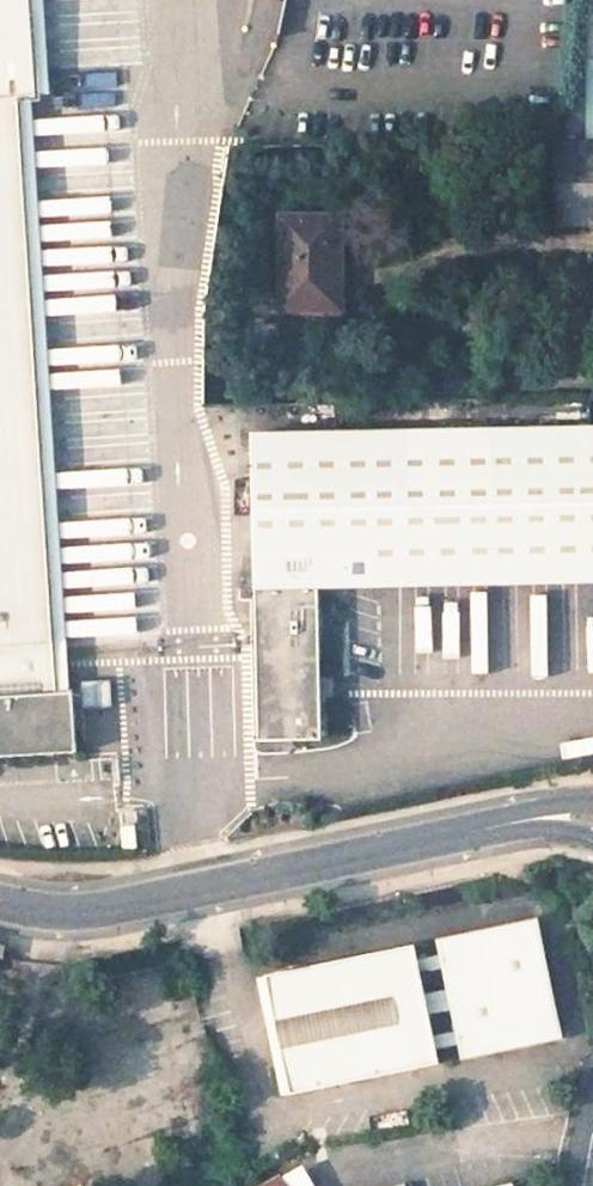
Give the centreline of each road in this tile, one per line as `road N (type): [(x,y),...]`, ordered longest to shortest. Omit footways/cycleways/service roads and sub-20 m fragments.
road 1 (tertiary): [(0,904),(91,912),(469,832)]
road 2 (tertiary): [(592,803),(469,832)]
road 3 (tertiary): [(469,832),(592,840)]

